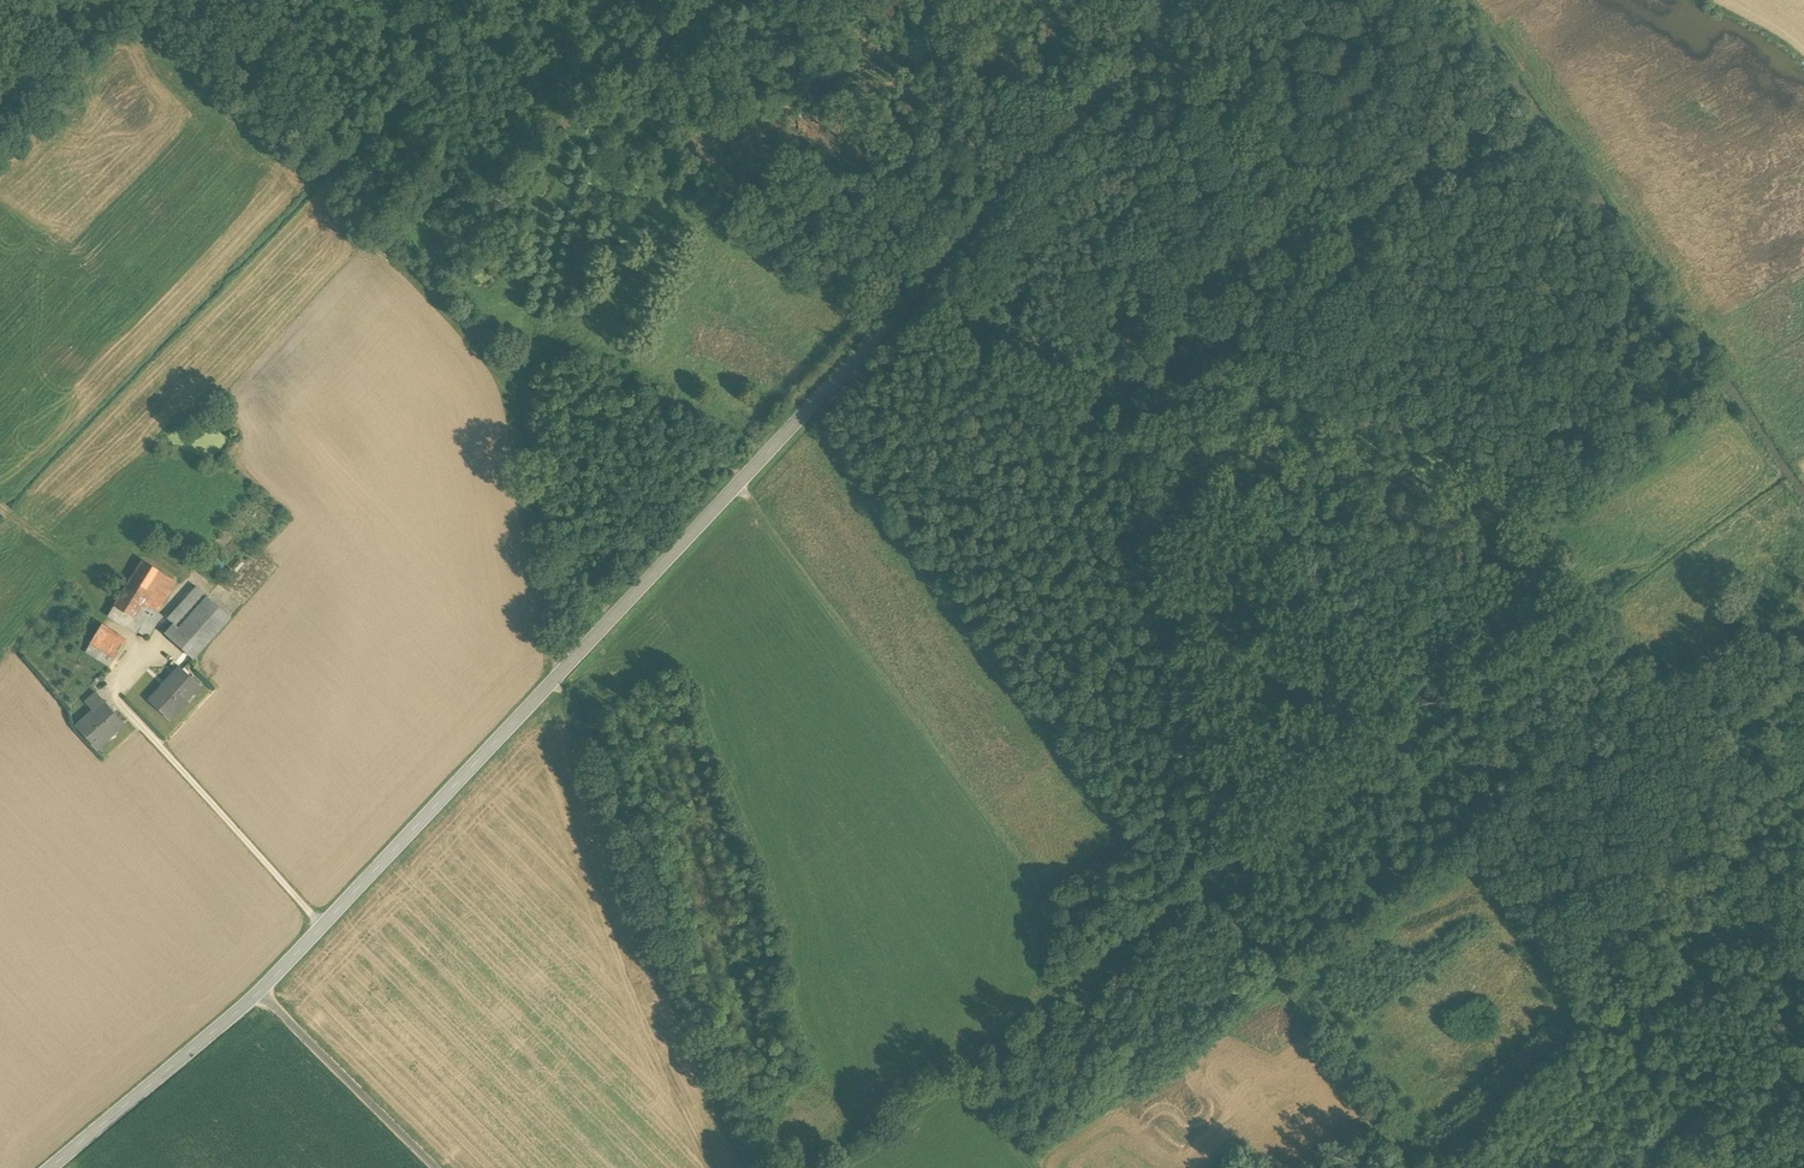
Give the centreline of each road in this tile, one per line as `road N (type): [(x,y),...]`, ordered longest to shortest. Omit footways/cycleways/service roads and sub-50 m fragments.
road 1 (unclassified): [(1200,0),(261,993),(53,1167)]
road 2 (track): [(1316,1038),(1215,896),(1377,759),(1591,601),(1352,275),(1131,0)]
road 3 (track): [(145,27),(518,388),(561,674)]
road 4 (track): [(738,485),(1041,882),(1047,1017)]
road 5 (track): [(771,1167),(659,953),(561,674)]
road 6 (track): [(1215,896),(831,1167)]
road 7 (track): [(1591,601),(1662,682),(1729,732),(1803,807)]
road 8 (track): [(518,388),(544,258),(591,118)]
road 9 (track): [(435,1167),(261,993)]
road 10 (track): [(218,596),(162,560),(72,559),(0,509)]
road 11 (track): [(145,27),(0,177)]
road 12 (track): [(1316,1038),(1410,1167)]
road 13 (track): [(691,0),(591,118)]
road 14 (track): [(0,675),(91,563)]
road 15 (track): [(1045,1167),(973,1069)]

